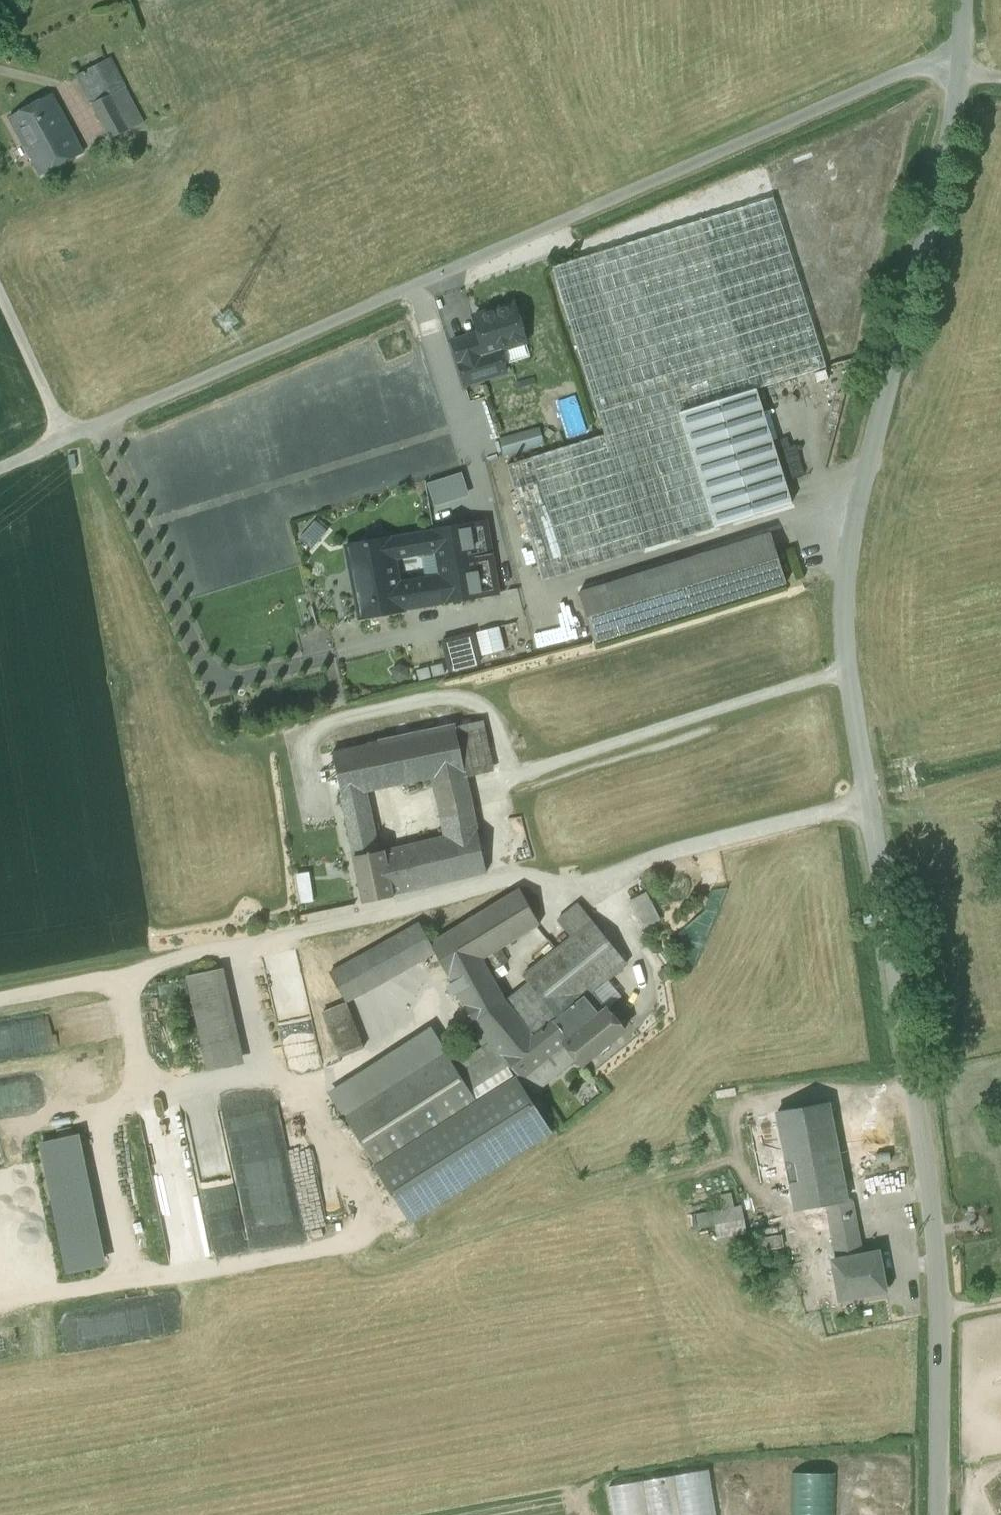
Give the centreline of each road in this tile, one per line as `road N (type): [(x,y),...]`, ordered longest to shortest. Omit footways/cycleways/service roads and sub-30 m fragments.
road 1 (tertiary): [(937,1514),(933,1216),(844,612),(856,508),(960,75)]
road 2 (unclassified): [(0,468),(905,71),(960,75)]

